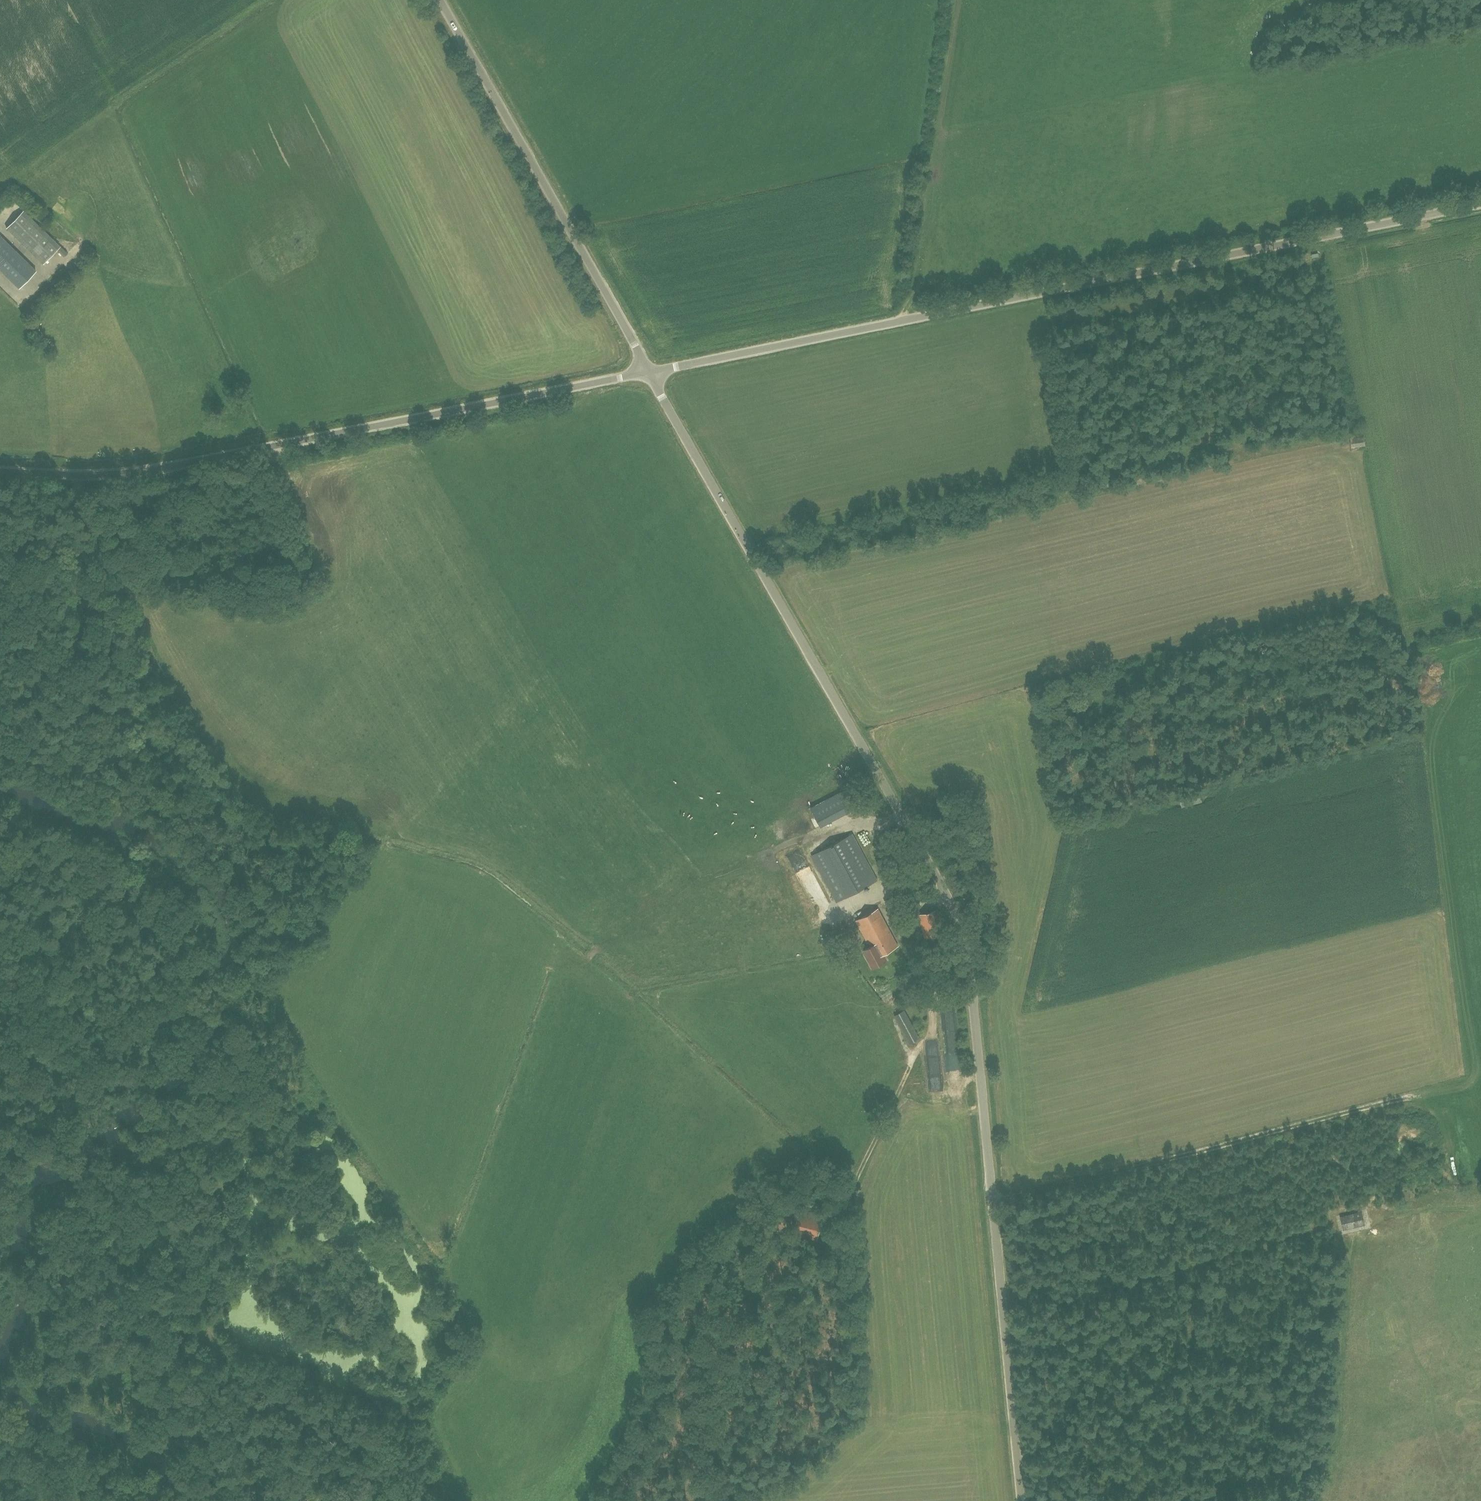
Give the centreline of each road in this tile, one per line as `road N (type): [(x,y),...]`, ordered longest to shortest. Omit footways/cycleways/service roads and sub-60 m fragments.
road 1 (unclassified): [(1018,1500),(963,928),(650,372)]
road 2 (unclassified): [(650,372),(1480,198)]
road 3 (unclassified): [(0,471),(152,473),(650,372)]
road 4 (unclassified): [(650,372),(442,0)]

